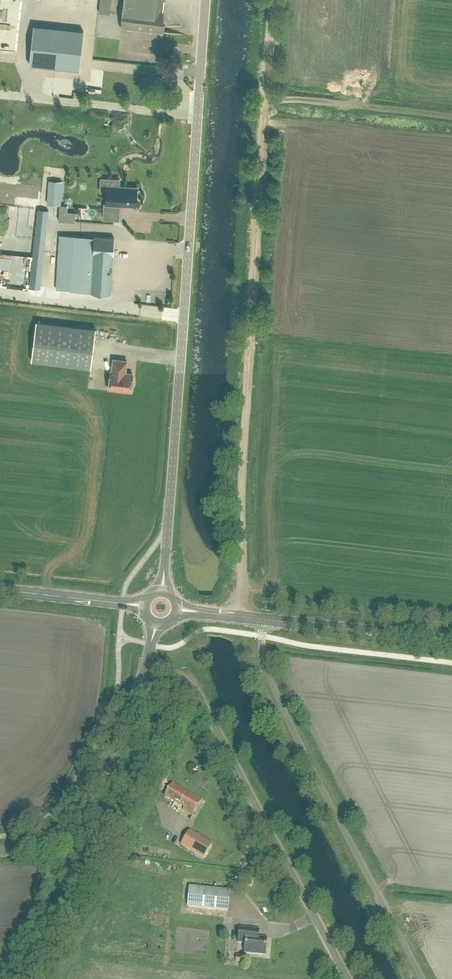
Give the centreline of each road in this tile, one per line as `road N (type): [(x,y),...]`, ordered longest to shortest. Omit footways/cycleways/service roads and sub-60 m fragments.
road 1 (track): [(241,618),(243,470),(275,0)]
road 2 (tertiary): [(162,593),(206,0)]
road 3 (unclassified): [(422,978),(269,679),(263,620)]
road 4 (unclassified): [(347,978),(201,697),(182,677),(145,668)]
road 5 (tertiary): [(0,852),(41,841),(67,821),(122,730),(145,668)]
road 6 (primary): [(263,620),(451,641)]
road 7 (track): [(184,312),(0,293)]
road 8 (track): [(269,97),(451,116)]
road 9 (primary): [(0,590),(122,604)]

